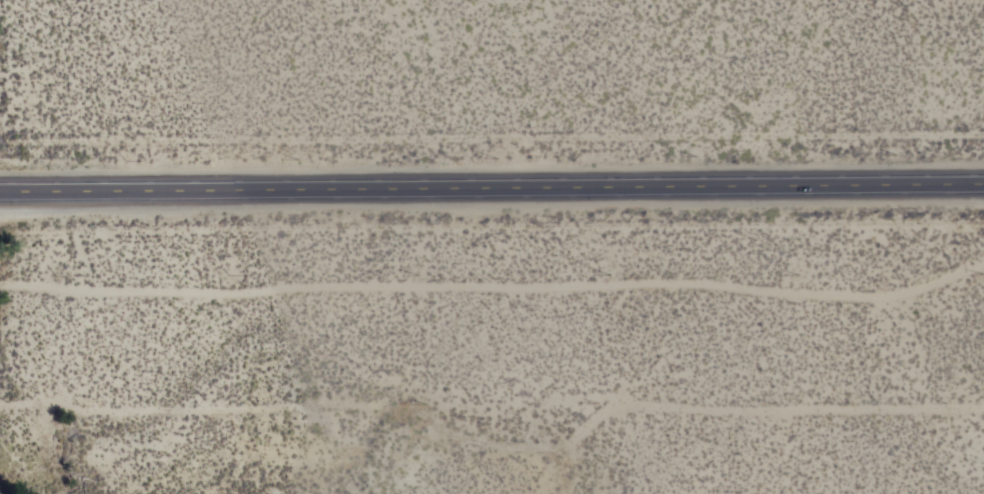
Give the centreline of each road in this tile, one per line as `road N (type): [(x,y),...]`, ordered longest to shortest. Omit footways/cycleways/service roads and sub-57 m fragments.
road 1 (track): [(983,416),(759,417),(626,406),(573,445),(544,455),(490,454),(437,440),(409,420),(325,412),(86,419),(44,409),(0,413)]
road 2 (track): [(983,274),(890,302),(838,304),(698,290),(357,291),(227,301),(0,282)]
road 3 (primary): [(0,194),(983,184)]

